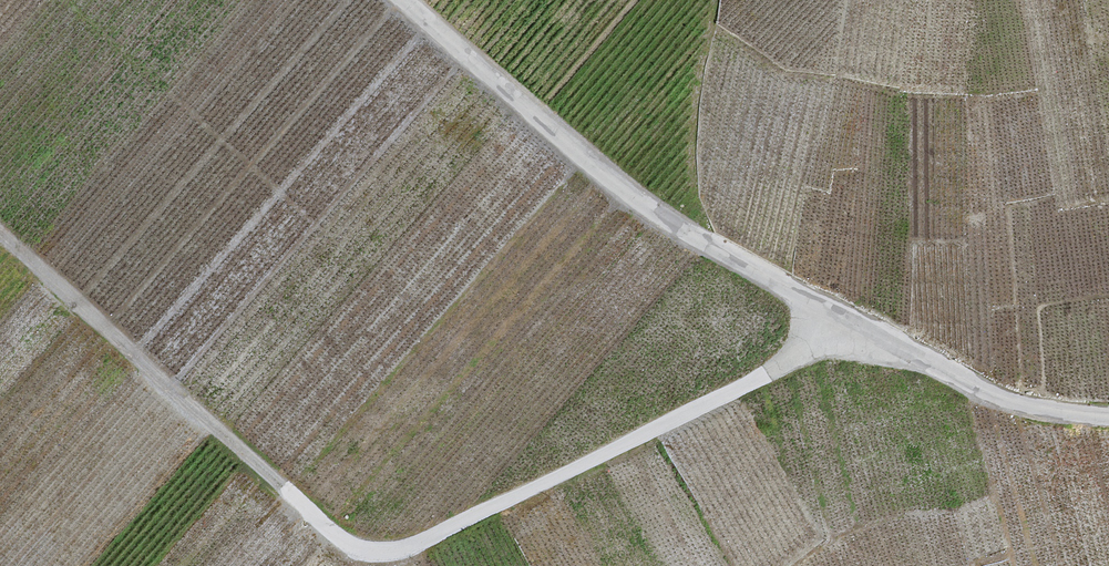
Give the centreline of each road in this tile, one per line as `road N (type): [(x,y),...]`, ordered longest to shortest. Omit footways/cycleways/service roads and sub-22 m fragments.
road 1 (track): [(0,241),(311,524),(347,549),(377,555),(407,552),(850,333)]
road 2 (unclassified): [(401,0),(656,227),(990,398),(1108,418)]

